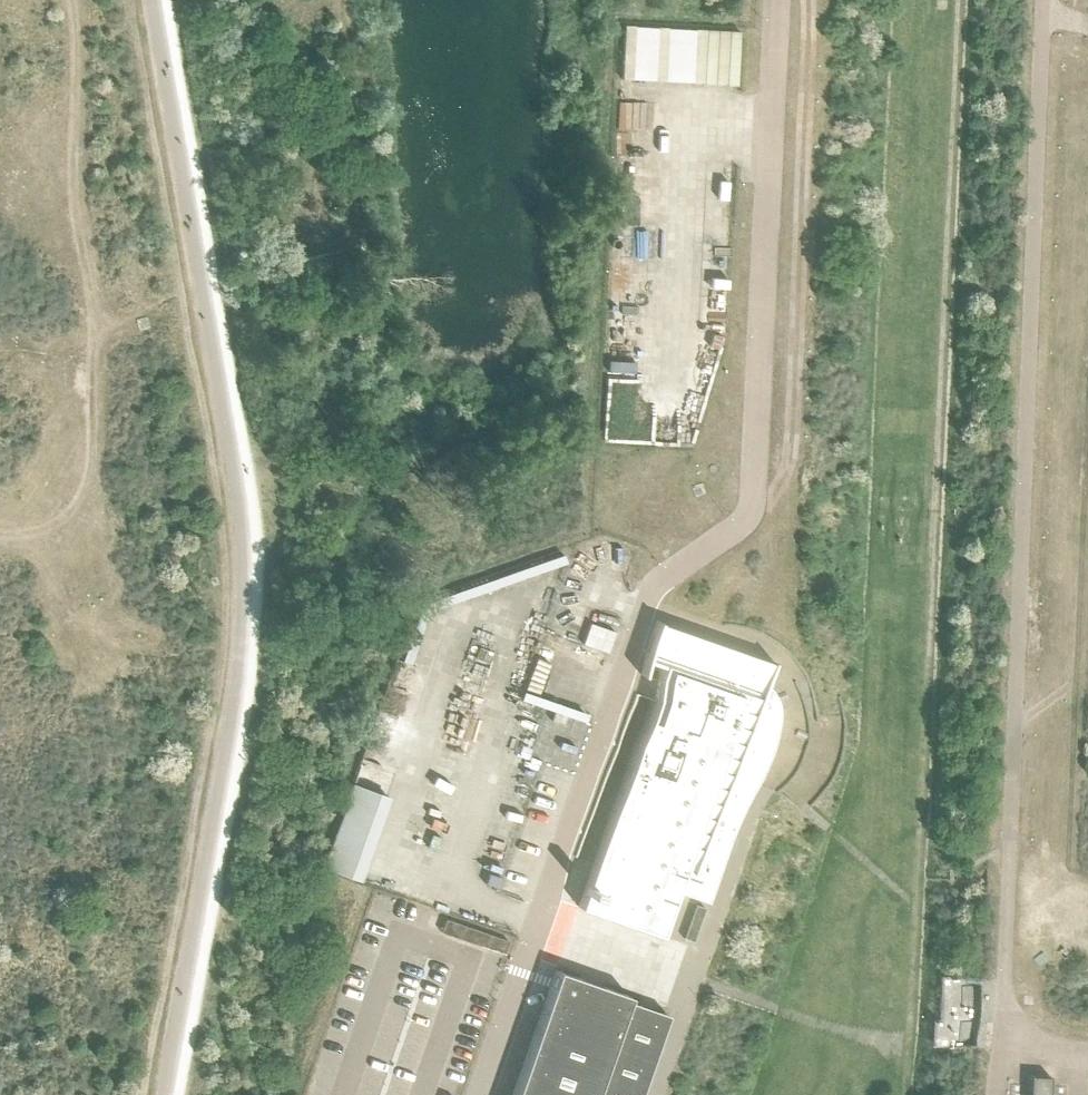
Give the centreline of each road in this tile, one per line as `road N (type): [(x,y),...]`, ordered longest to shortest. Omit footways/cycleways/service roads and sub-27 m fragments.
road 1 (track): [(892,0),(859,743),(832,832)]
road 2 (track): [(659,1094),(792,721),(782,663),(764,645),(643,608)]
road 3 (track): [(0,530),(55,531),(93,495),(95,296),(63,150),(68,0)]
road 4 (track): [(311,177),(360,93),(348,0)]

